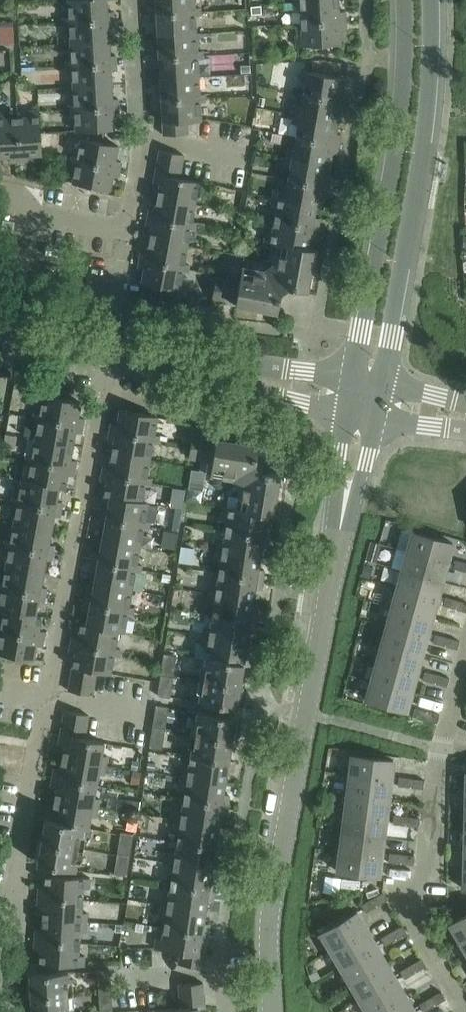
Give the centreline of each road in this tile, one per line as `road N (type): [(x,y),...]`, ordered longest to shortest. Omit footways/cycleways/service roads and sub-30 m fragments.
road 1 (tertiary): [(272,1011),(267,927),(362,394)]
road 2 (tertiary): [(365,380),(389,339),(422,155),(430,0)]
road 3 (residential): [(457,1011),(406,918),(436,745),(465,649)]
road 4 (tertiary): [(403,0),(365,380)]
road 5 (residential): [(49,698),(106,356)]
road 6 (residential): [(9,1011),(22,836),(49,698)]
road 7 (unclassified): [(106,356),(362,394)]
road 8 (residential): [(125,980),(225,972),(228,1011)]
road 9 (residential): [(125,224),(106,356)]
road 10 (residential): [(13,338),(36,213)]

